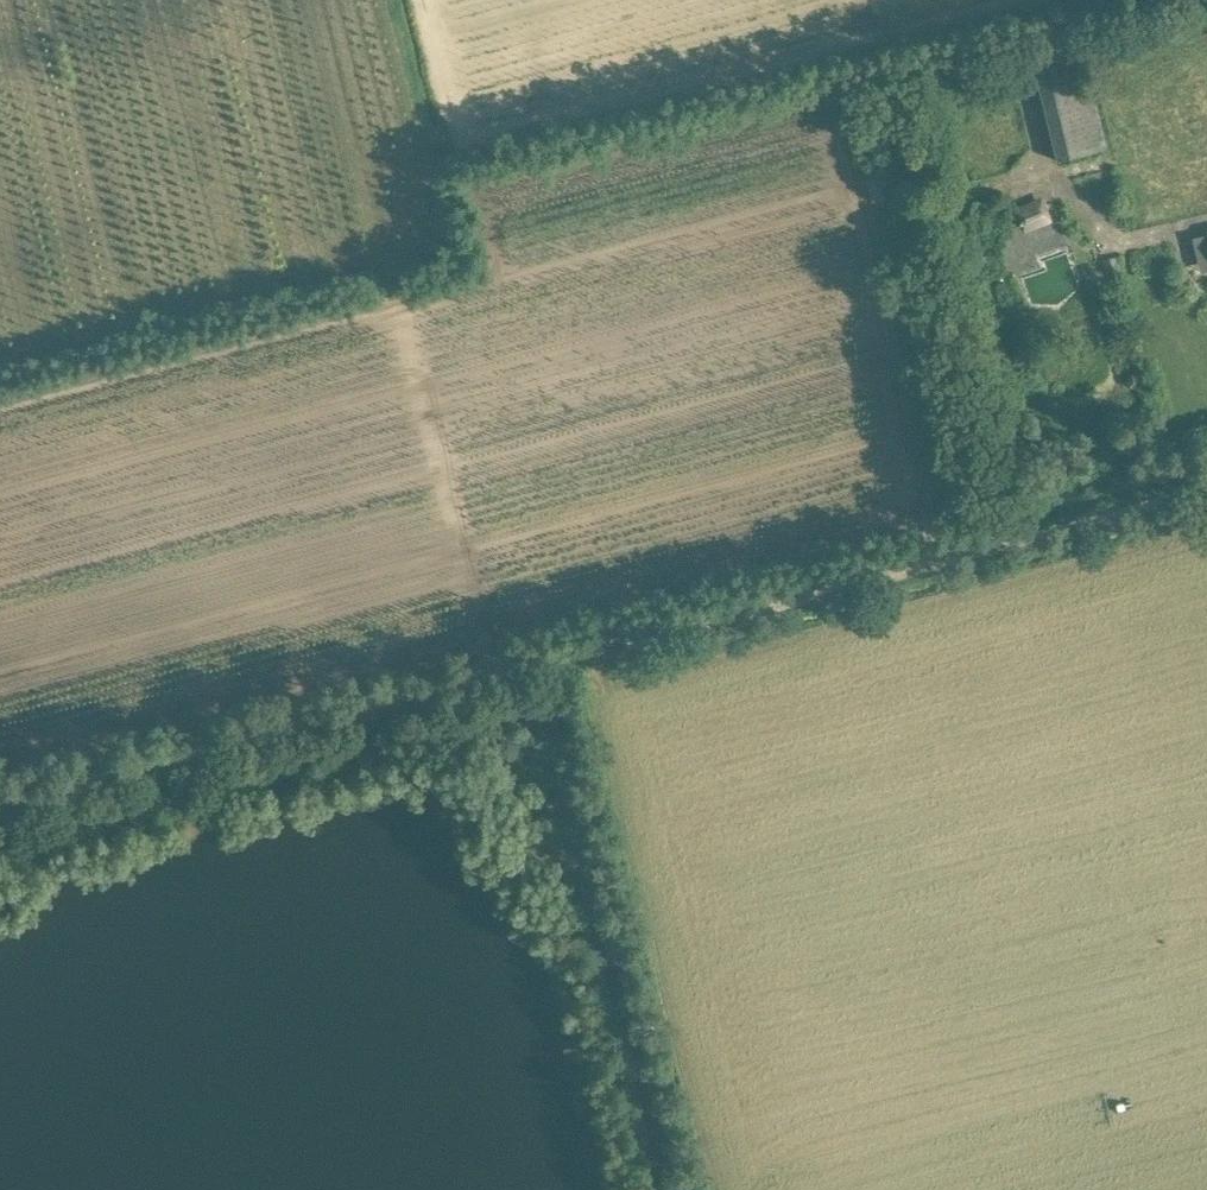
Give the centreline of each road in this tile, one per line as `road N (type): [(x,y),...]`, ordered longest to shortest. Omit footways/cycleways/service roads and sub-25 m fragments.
road 1 (track): [(1206,487),(542,663)]
road 2 (track): [(542,663),(0,801)]

